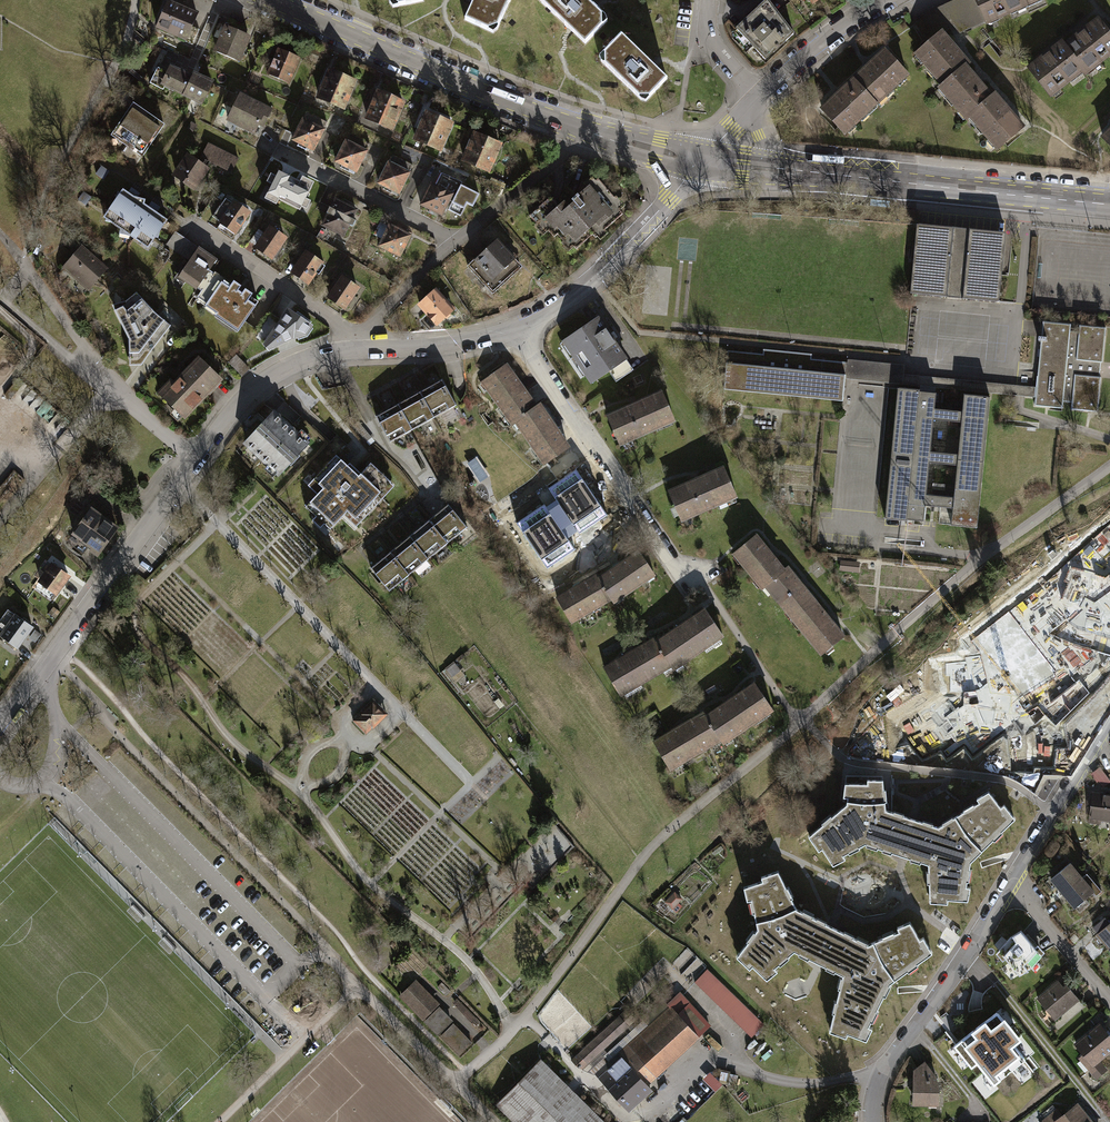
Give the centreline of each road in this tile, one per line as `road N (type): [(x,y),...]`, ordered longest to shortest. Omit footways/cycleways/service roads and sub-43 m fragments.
road 1 (residential): [(1109,465),(982,555),(667,831),(517,1025),(454,1084)]
road 2 (residential): [(33,680),(256,384),(282,369),(355,351)]
road 3 (tertiary): [(779,169),(1109,202)]
road 4 (tertiary): [(268,0),(574,127)]
road 5 (residential): [(698,579),(669,561),(517,330)]
road 6 (residential): [(517,330),(575,295),(702,161)]
road 7 (residential): [(1011,885),(880,1082)]
road 8 (residential): [(451,242),(265,145)]
road 9 (residential): [(353,335),(184,219)]
road 10 (residential): [(1109,723),(1011,885)]
road 11 (residential): [(574,127),(555,161),(451,242)]
road 12 (residential): [(355,351),(416,349),(517,330)]
road 13 (residential): [(761,96),(831,34),(889,0)]
road 14 (unclassified): [(729,1052),(786,1082),(880,1082)]
road 15 (residential): [(1109,999),(1011,885)]
road 16 (residential): [(451,242),(353,335)]
road 17 (tertiary): [(574,127),(702,161)]

